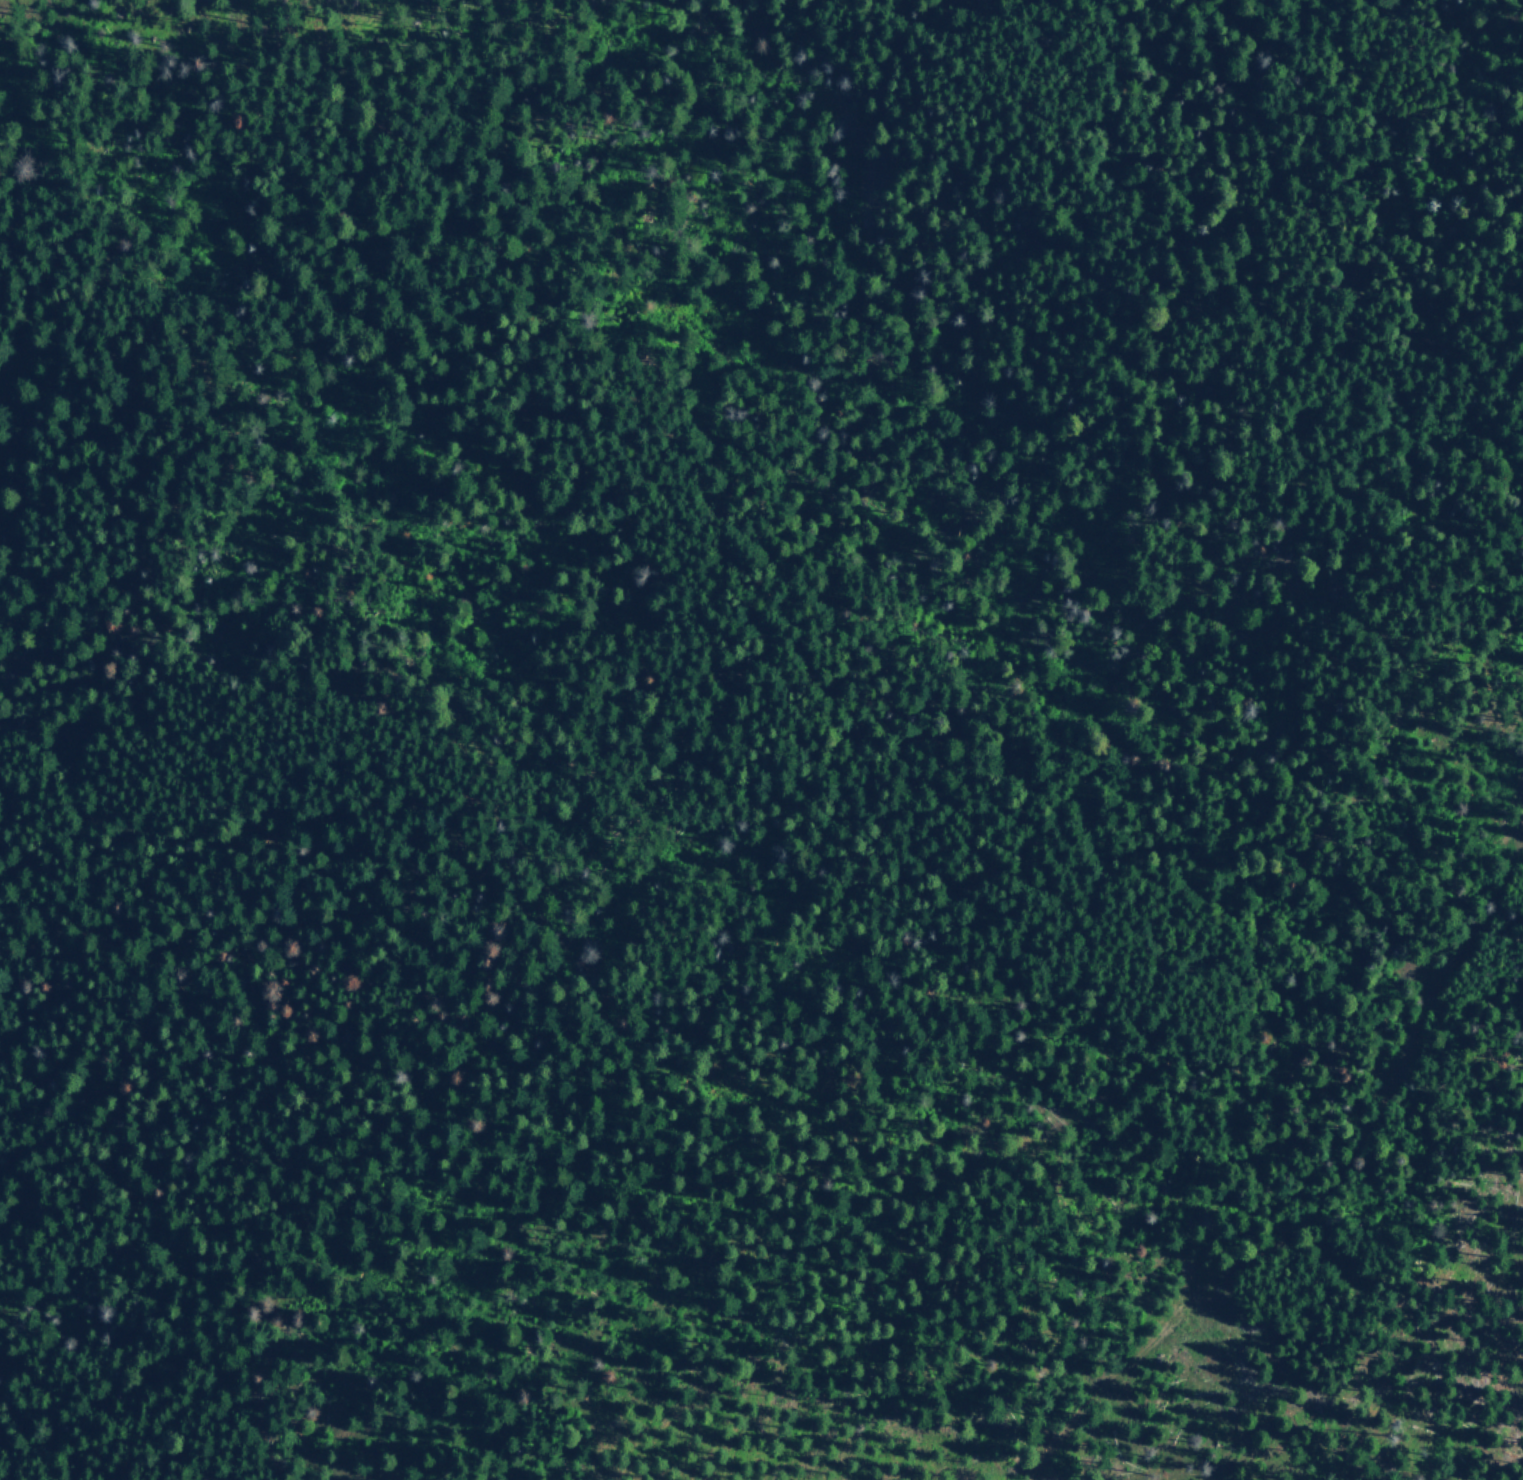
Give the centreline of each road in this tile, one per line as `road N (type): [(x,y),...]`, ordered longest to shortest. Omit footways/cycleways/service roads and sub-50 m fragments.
road 1 (track): [(1053,1479),(1341,1164),(1409,1068),(1446,974),(1522,850)]

